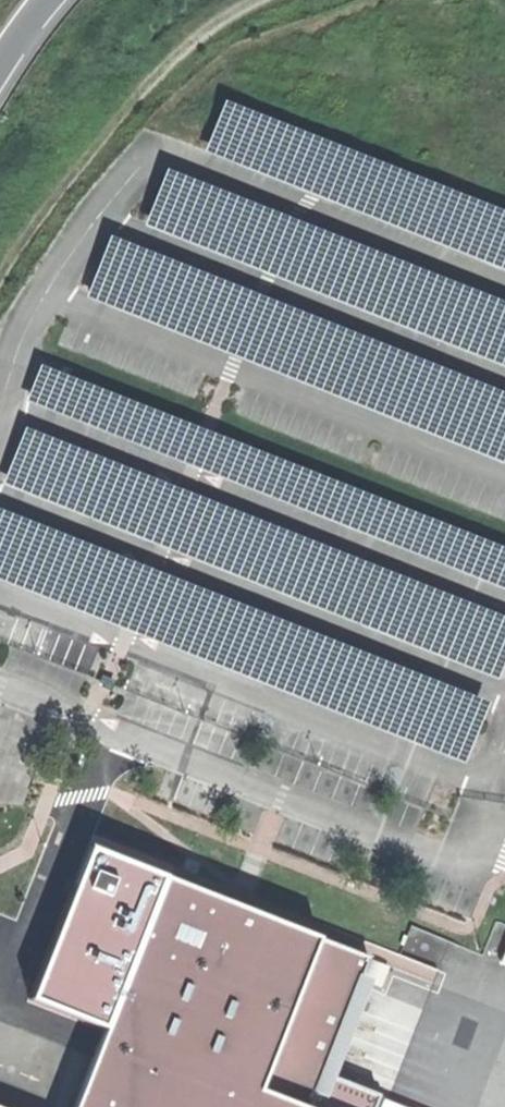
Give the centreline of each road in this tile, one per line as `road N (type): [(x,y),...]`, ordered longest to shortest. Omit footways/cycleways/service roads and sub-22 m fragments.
road 1 (track): [(0,294),(142,90),(224,13),(250,0)]

